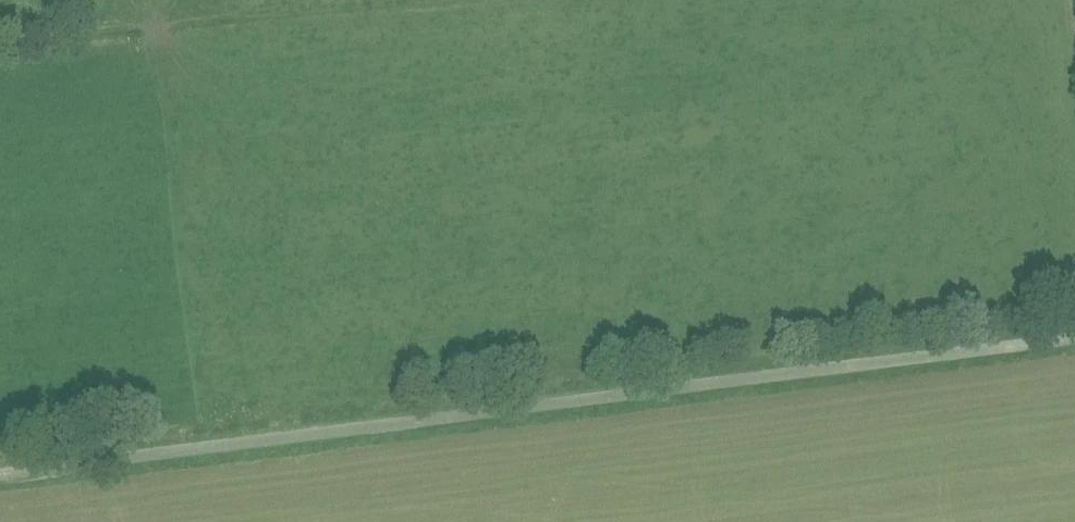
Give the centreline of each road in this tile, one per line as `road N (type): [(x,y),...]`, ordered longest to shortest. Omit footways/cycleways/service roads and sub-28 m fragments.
road 1 (track): [(0,474),(1074,337)]

